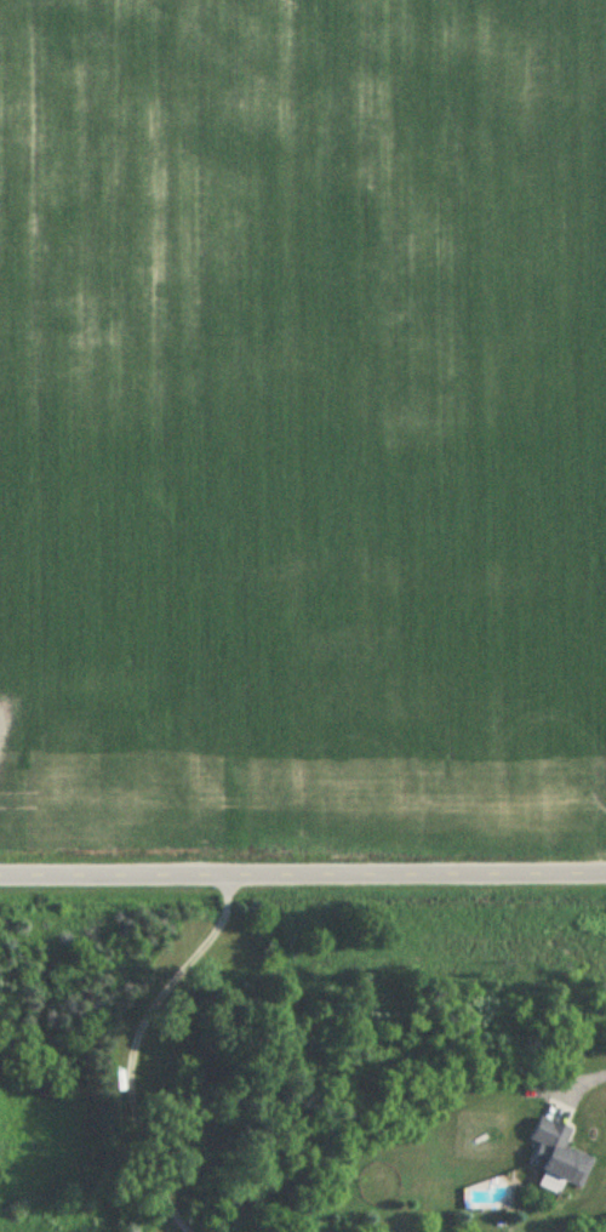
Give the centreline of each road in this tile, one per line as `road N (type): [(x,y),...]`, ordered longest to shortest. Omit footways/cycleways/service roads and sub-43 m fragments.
road 1 (residential): [(0,870),(605,872)]

